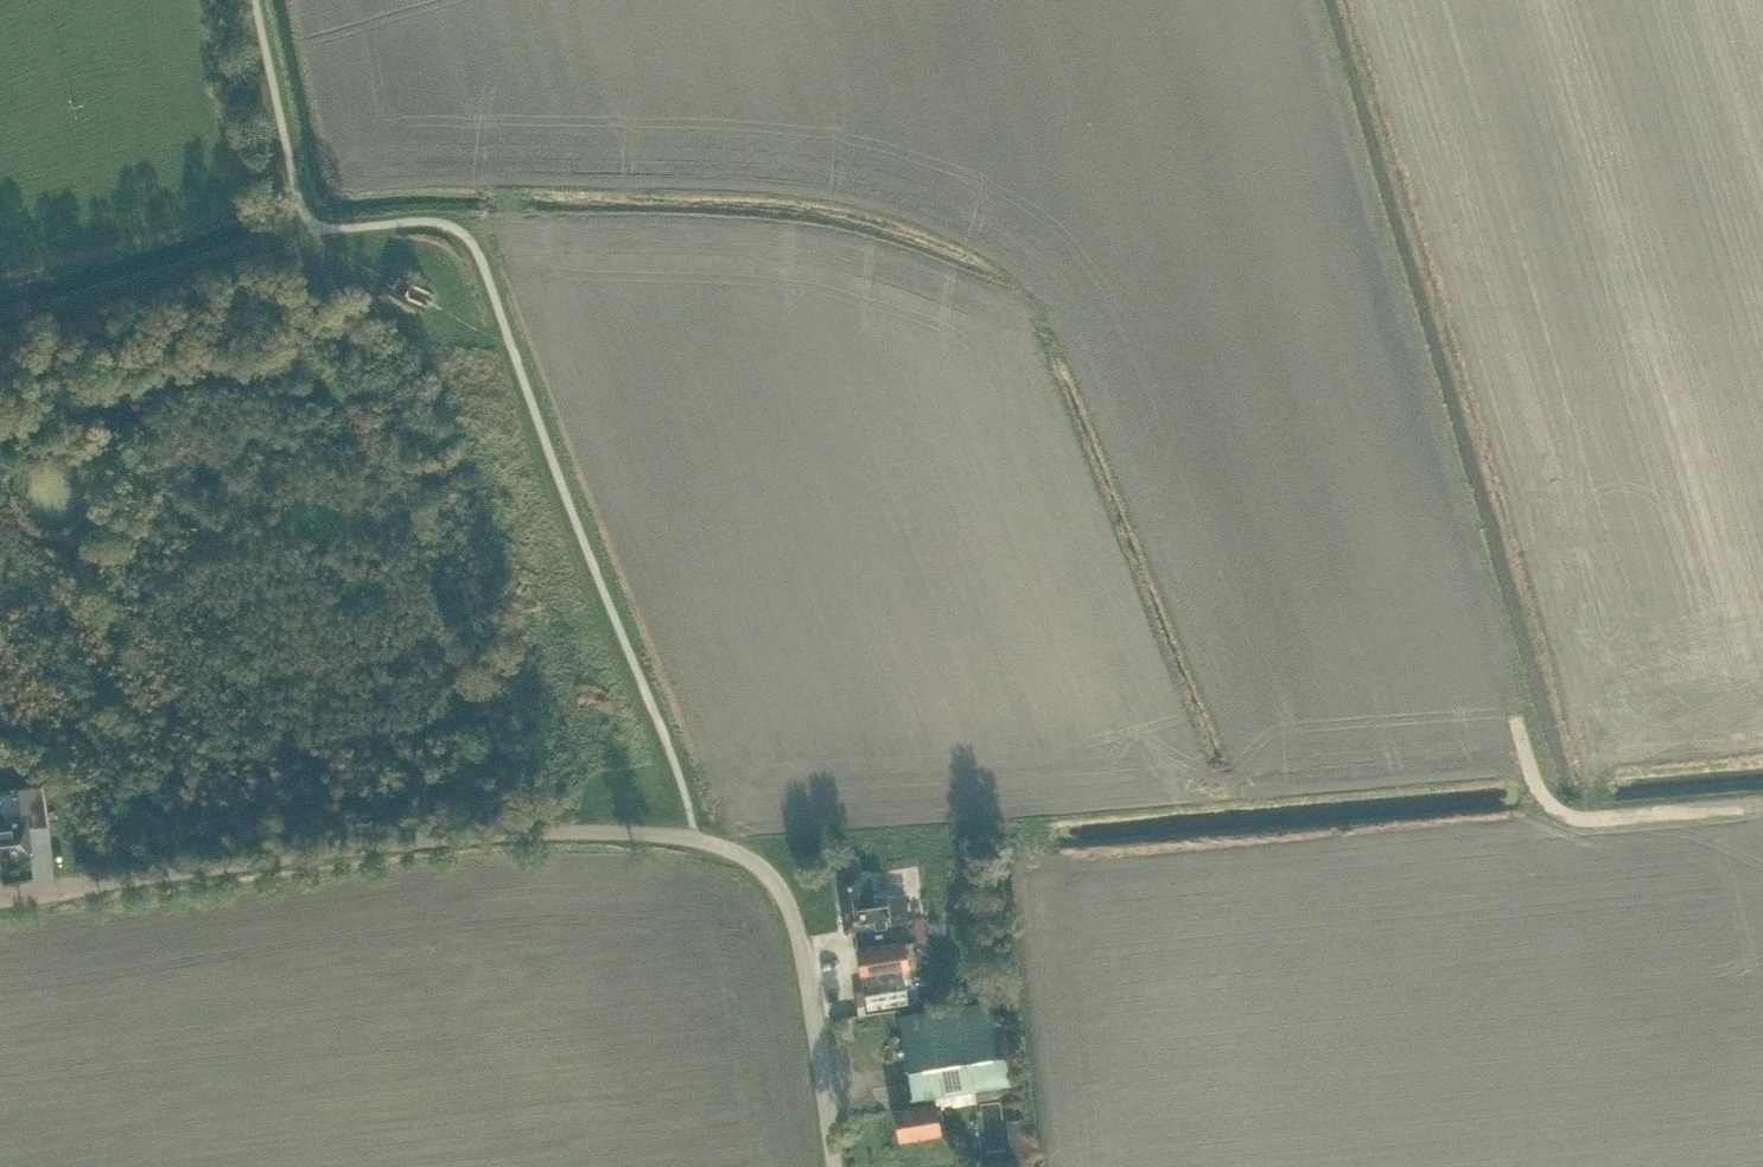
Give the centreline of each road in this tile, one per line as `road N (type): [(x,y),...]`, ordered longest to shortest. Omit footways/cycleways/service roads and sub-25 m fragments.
road 1 (unclassified): [(0,898),(523,833),(694,840),(756,864)]
road 2 (unclassified): [(835,1166),(795,925),(776,883),(756,864)]
road 3 (track): [(1762,804),(1572,817),(1540,792),(1517,721)]

